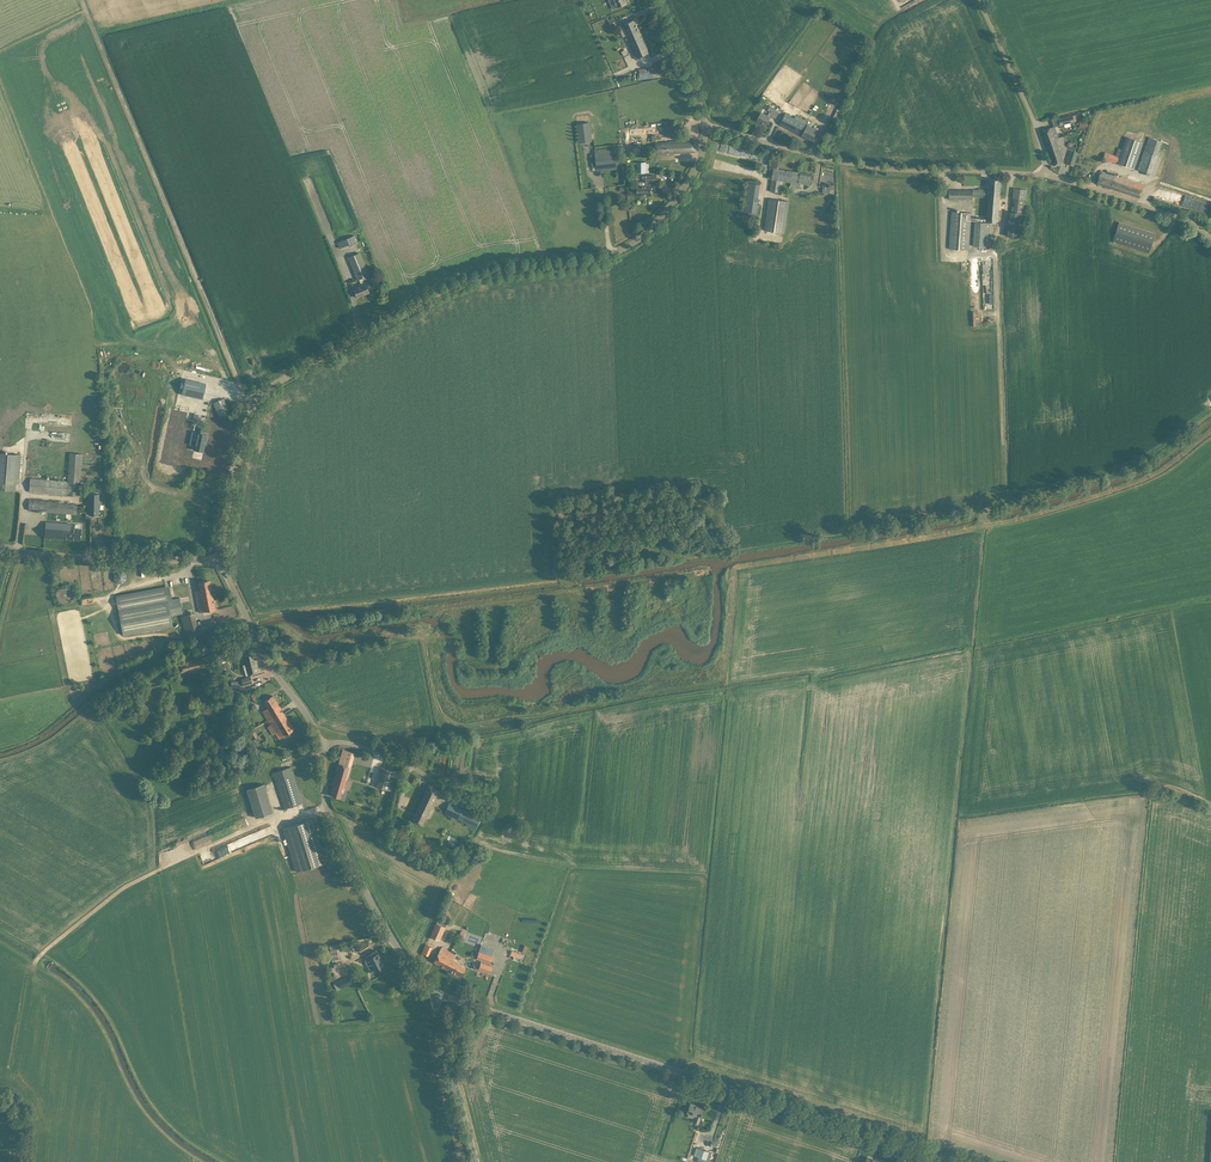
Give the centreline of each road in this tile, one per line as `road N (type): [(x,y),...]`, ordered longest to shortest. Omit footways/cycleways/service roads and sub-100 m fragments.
road 1 (unclassified): [(219,556),(245,425),(260,396),(447,289),(614,255),(638,241),(688,184),(707,130)]
road 2 (unclassified): [(953,1161),(432,994)]
road 3 (track): [(249,413),(82,0)]
road 4 (unclassified): [(1047,175),(867,166),(707,130)]
road 5 (track): [(327,806),(270,821),(131,885),(44,953),(35,969)]
road 6 (track): [(1015,173),(995,266),(1005,491)]
road 7 (unclassified): [(432,994),(331,819),(321,746)]
road 8 (unclassified): [(219,556),(209,563),(31,556),(0,545)]
road 9 (unclassified): [(321,746),(219,556)]
road 10 (unclassified): [(1047,175),(1034,121),(980,0)]
road 11 (unclassified): [(1210,238),(1178,217),(1047,175)]
road 12 (unclassified): [(477,1161),(432,994)]
road 13 (unclassified): [(707,130),(654,0)]
road 14 (unclassified): [(321,746),(365,748),(440,787)]

